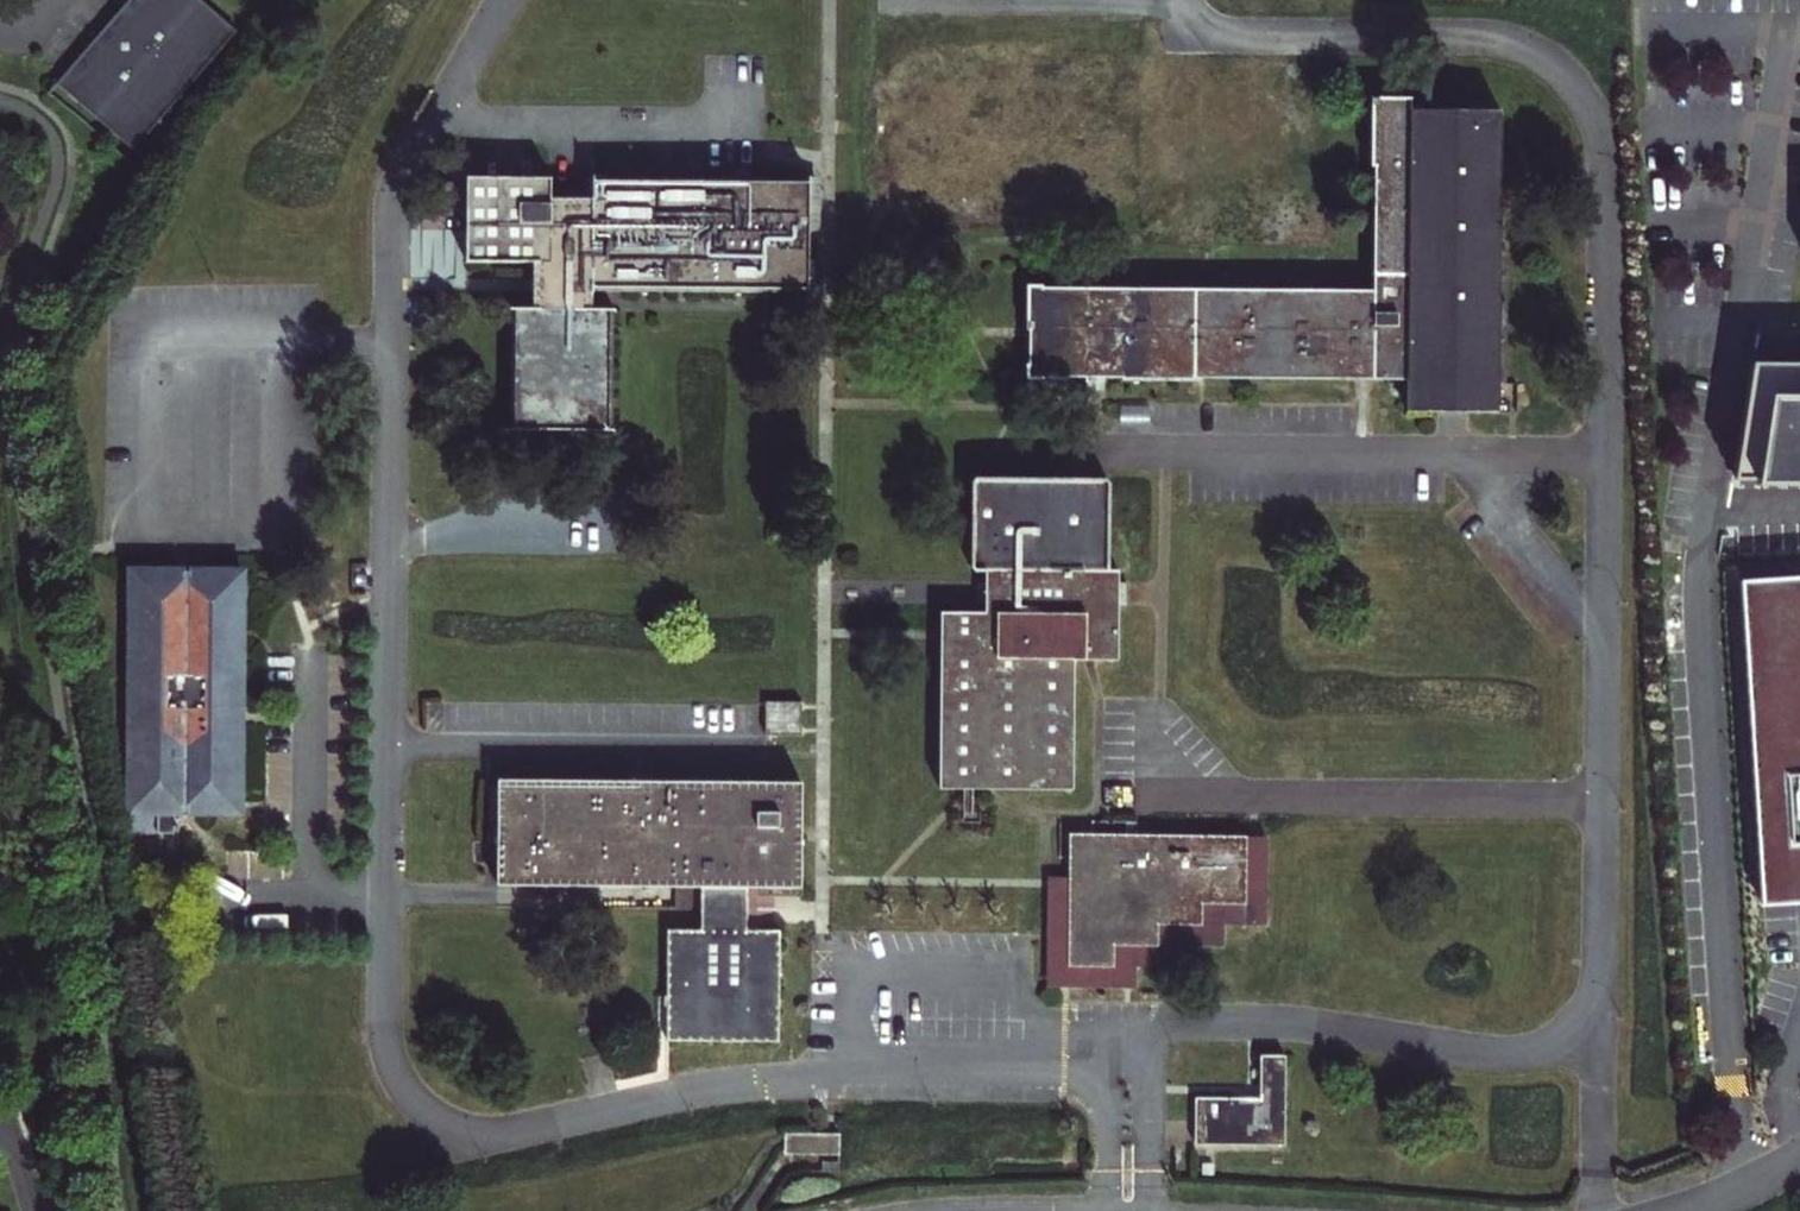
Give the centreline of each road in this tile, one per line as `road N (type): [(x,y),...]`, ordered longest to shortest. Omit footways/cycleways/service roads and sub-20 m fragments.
road 1 (residential): [(1799,1152),(1705,1200),(1662,1210)]

